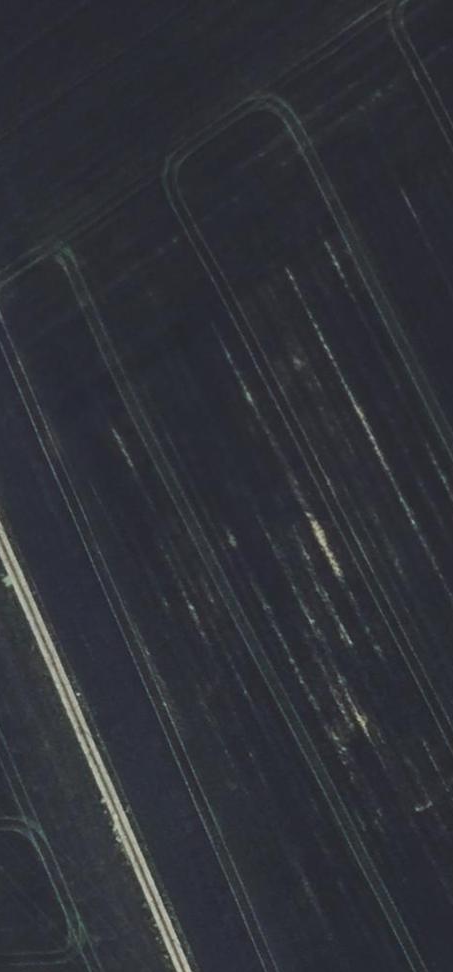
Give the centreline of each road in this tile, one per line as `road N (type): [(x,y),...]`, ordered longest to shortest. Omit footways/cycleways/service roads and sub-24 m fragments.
road 1 (track): [(0,540),(183,971)]

